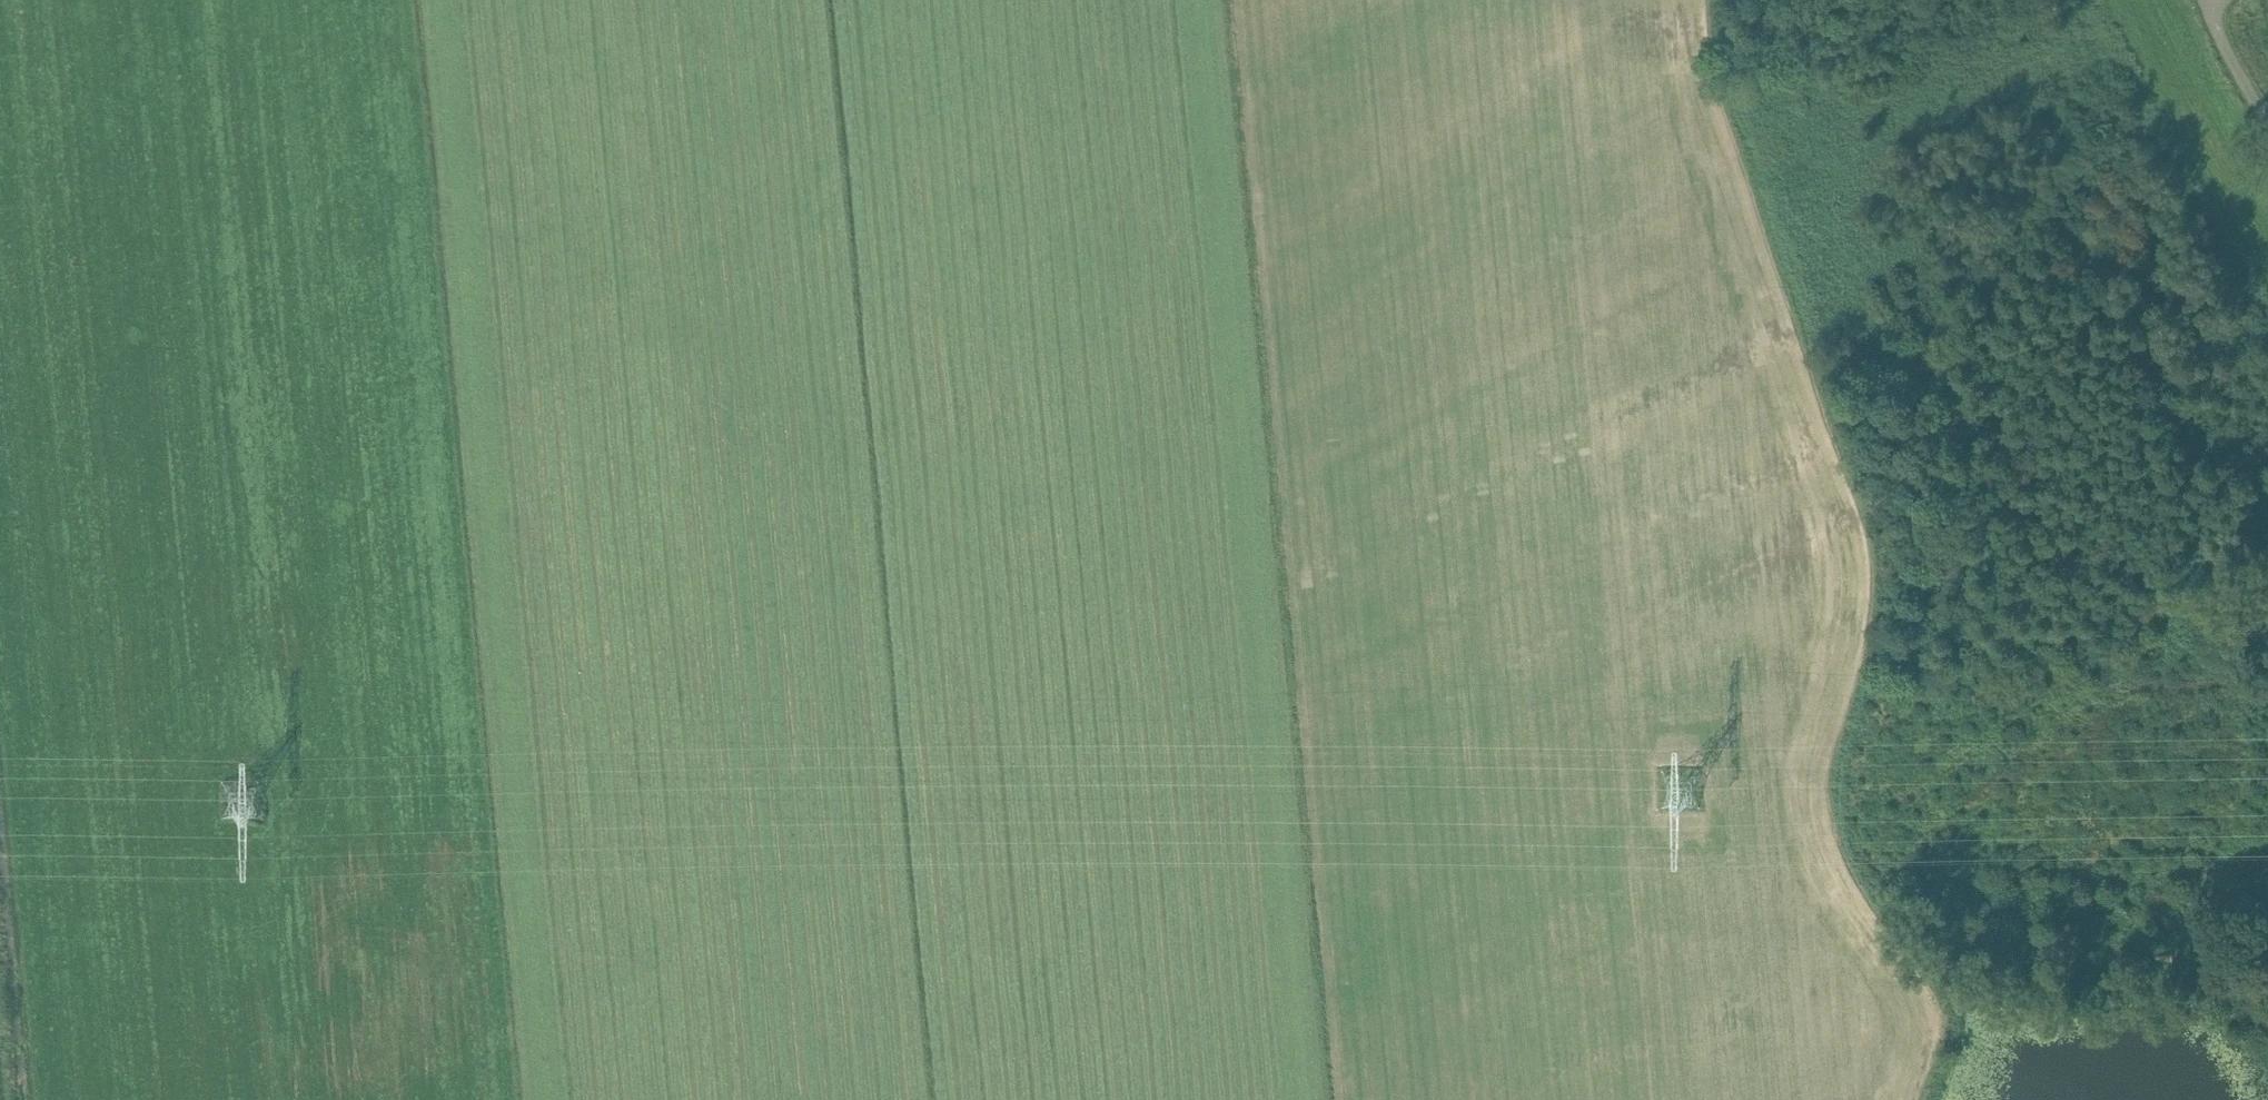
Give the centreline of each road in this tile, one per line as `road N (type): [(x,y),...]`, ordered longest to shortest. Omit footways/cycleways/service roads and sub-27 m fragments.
road 1 (unclassified): [(2267,119),(2206,3)]

